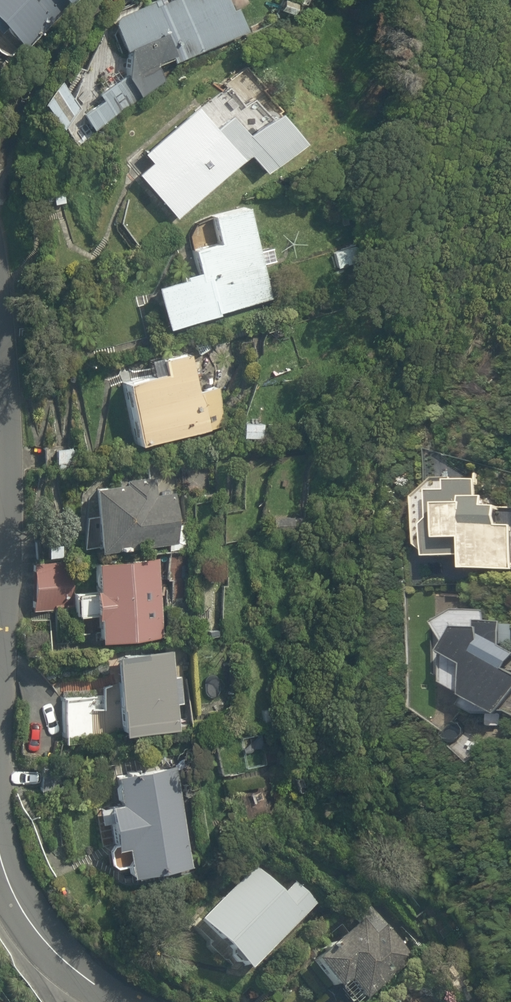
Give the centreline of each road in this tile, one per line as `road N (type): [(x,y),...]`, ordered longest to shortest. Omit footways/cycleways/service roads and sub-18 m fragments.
road 1 (residential): [(0,842),(10,884),(34,927),(119,1001)]

